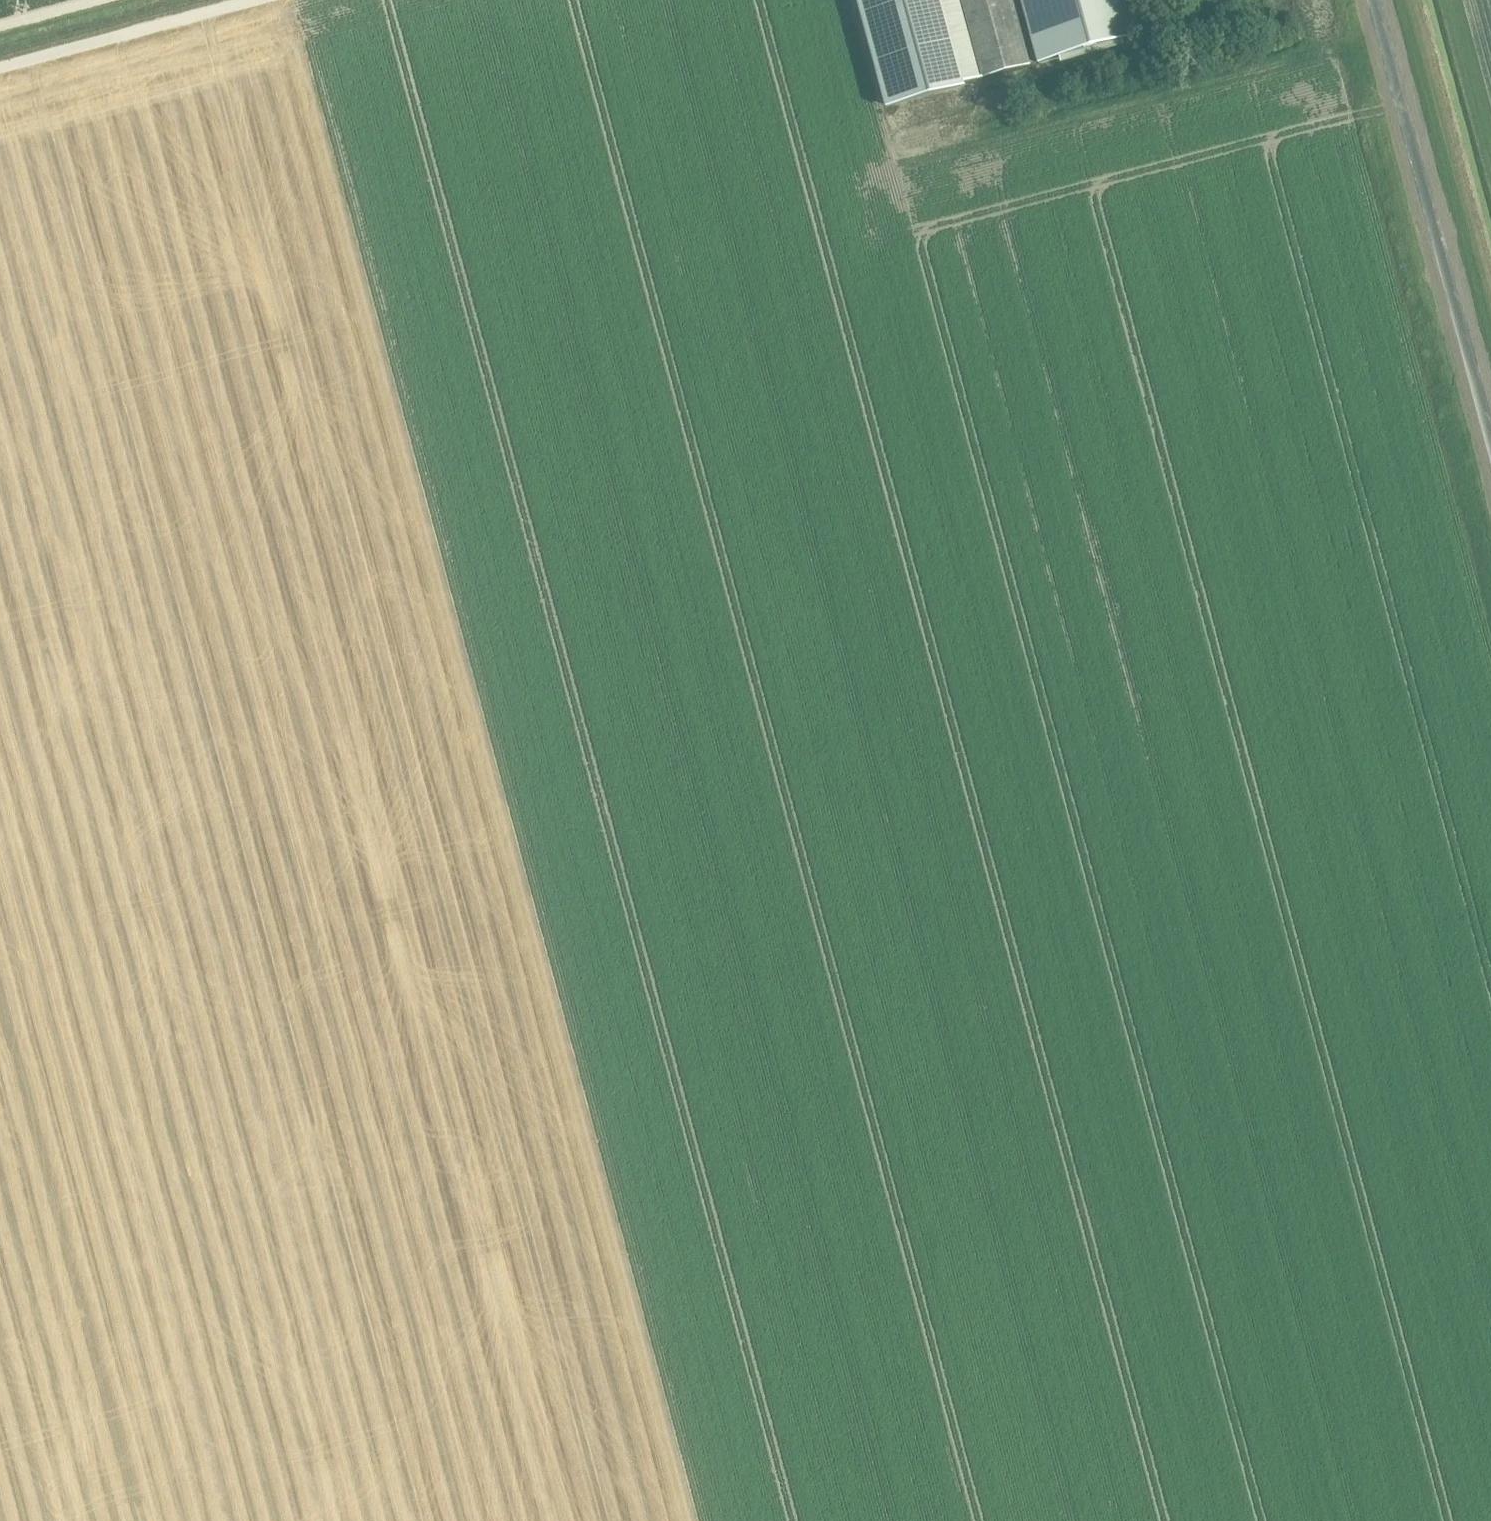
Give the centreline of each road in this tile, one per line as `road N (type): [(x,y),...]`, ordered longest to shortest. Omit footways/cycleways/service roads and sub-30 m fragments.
road 1 (unclassified): [(1490,433),(1374,0)]
road 2 (track): [(0,66),(249,0)]

